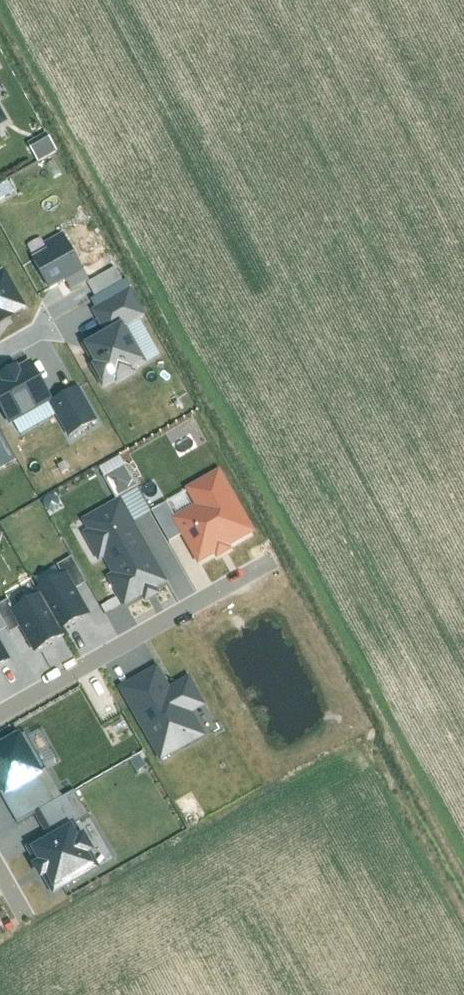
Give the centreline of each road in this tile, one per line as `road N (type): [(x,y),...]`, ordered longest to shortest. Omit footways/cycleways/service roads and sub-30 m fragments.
road 1 (residential): [(265,560),(0,711)]

